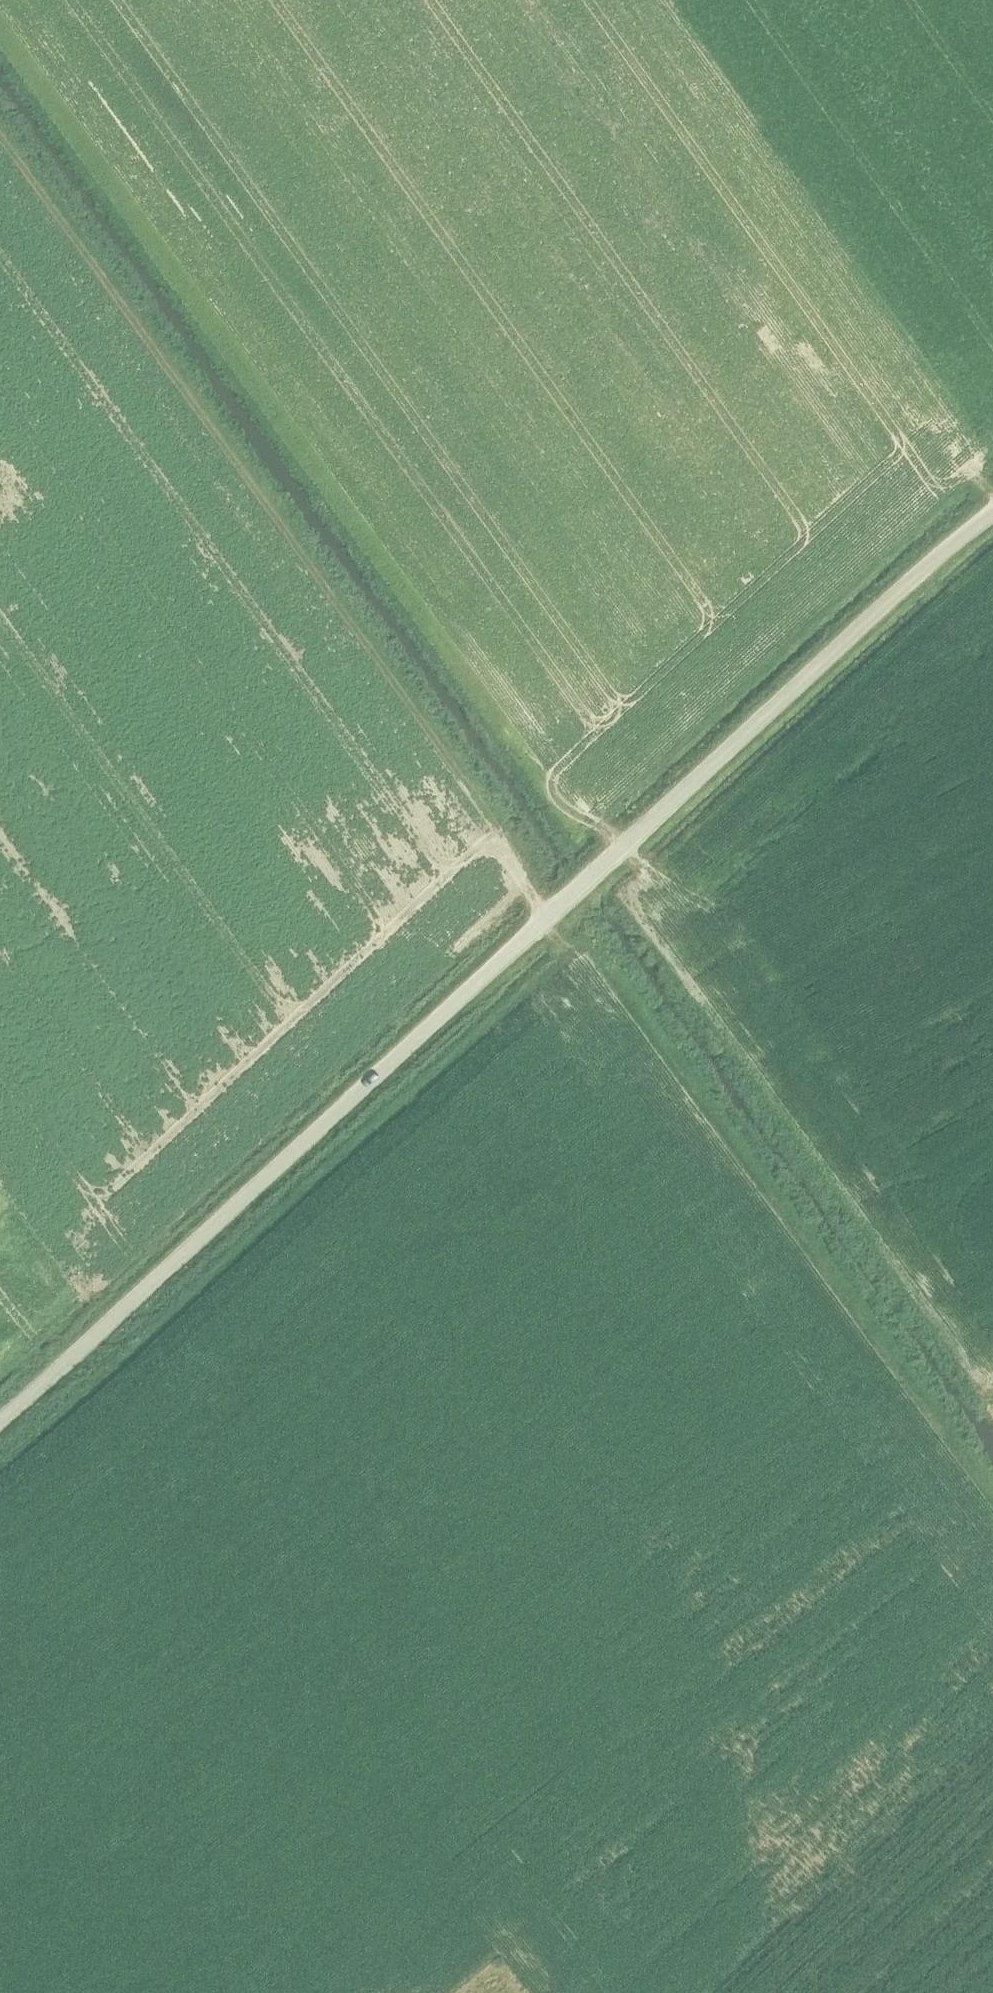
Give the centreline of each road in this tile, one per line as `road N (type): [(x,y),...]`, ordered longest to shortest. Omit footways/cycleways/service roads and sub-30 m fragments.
road 1 (unclassified): [(0,1420),(992,517)]

